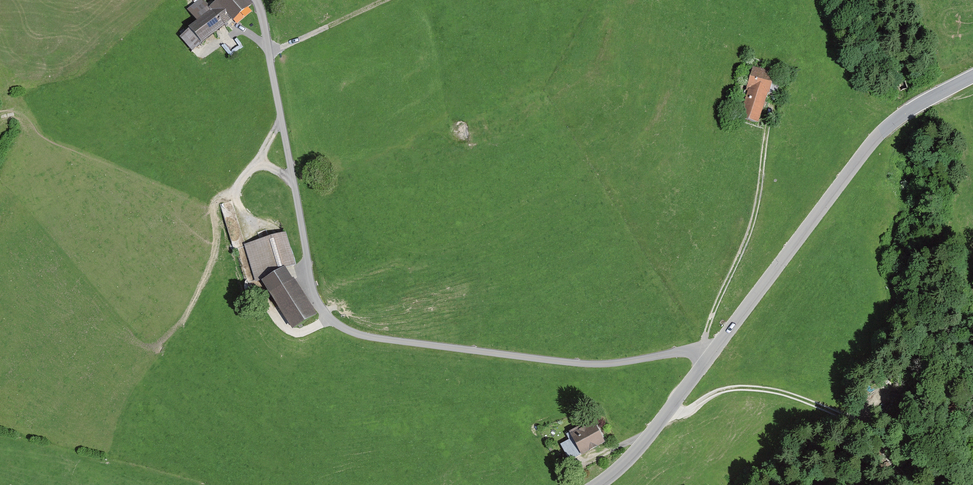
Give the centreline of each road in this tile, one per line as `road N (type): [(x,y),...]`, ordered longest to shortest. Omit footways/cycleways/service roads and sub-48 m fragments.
road 1 (unclassified): [(708,357),(693,351),(561,360),(369,337),(338,322),(317,301),(307,265),(253,0)]
road 2 (tertiary): [(972,77),(888,125),(708,357)]
road 3 (track): [(663,420),(721,393),(758,389),(796,397),(872,437),(913,484)]
road 4 (track): [(708,357),(707,325),(755,207),(771,124)]
road 5 (tertiary): [(708,357),(663,420),(594,484)]
road 6 (track): [(237,192),(215,203),(216,251),(184,317)]

